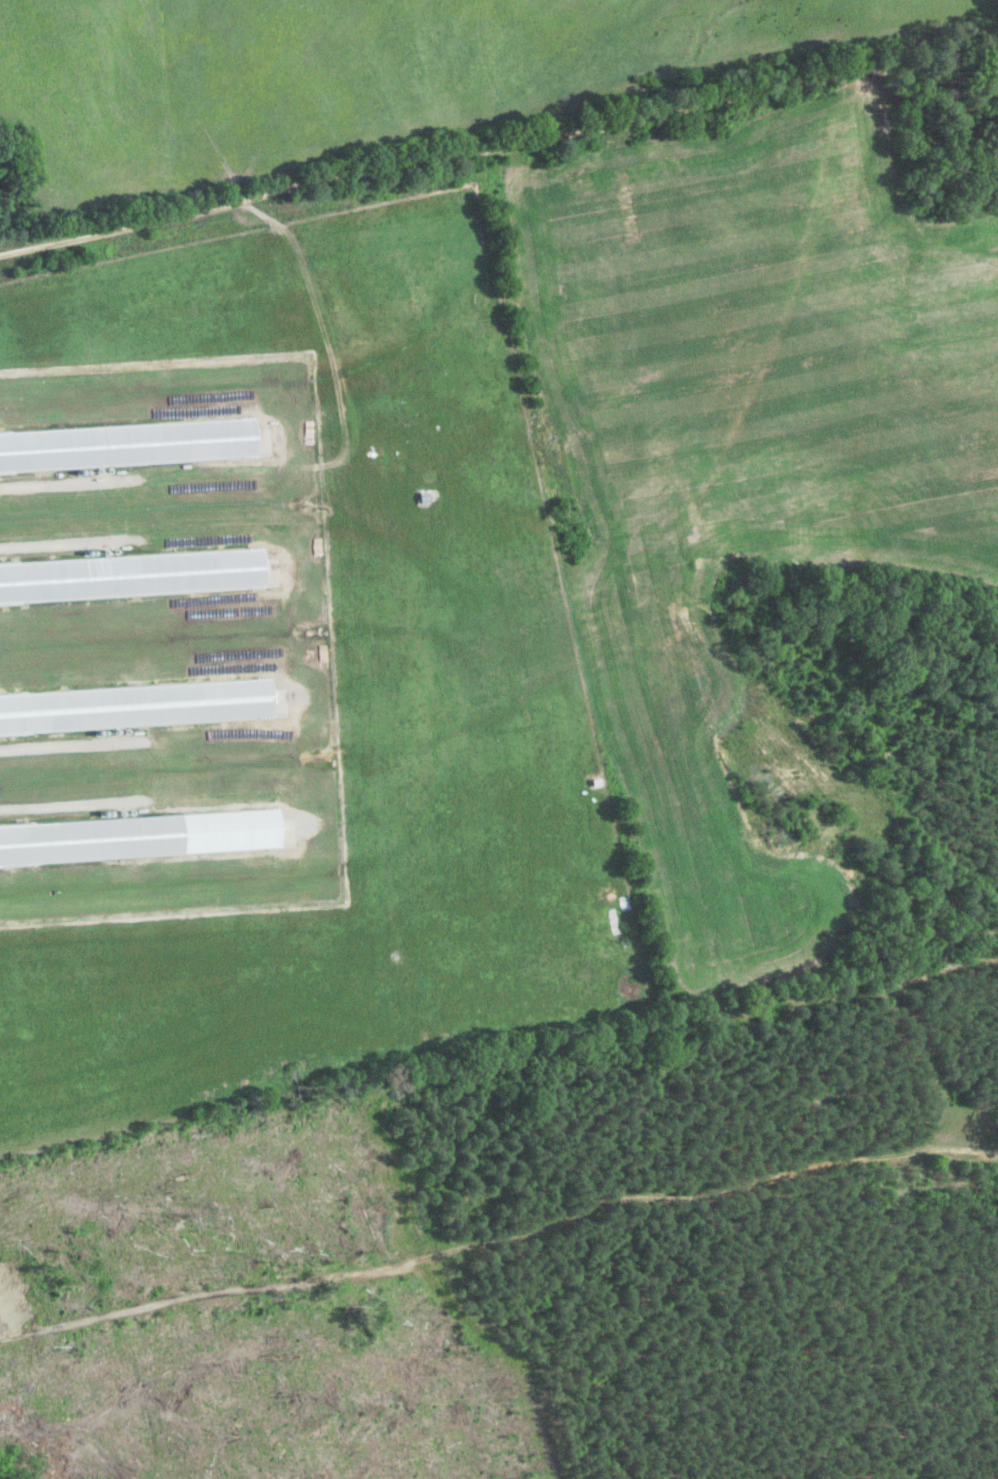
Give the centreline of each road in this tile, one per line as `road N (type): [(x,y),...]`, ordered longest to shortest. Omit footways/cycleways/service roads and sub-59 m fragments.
road 1 (residential): [(609,1478),(997,1326)]

